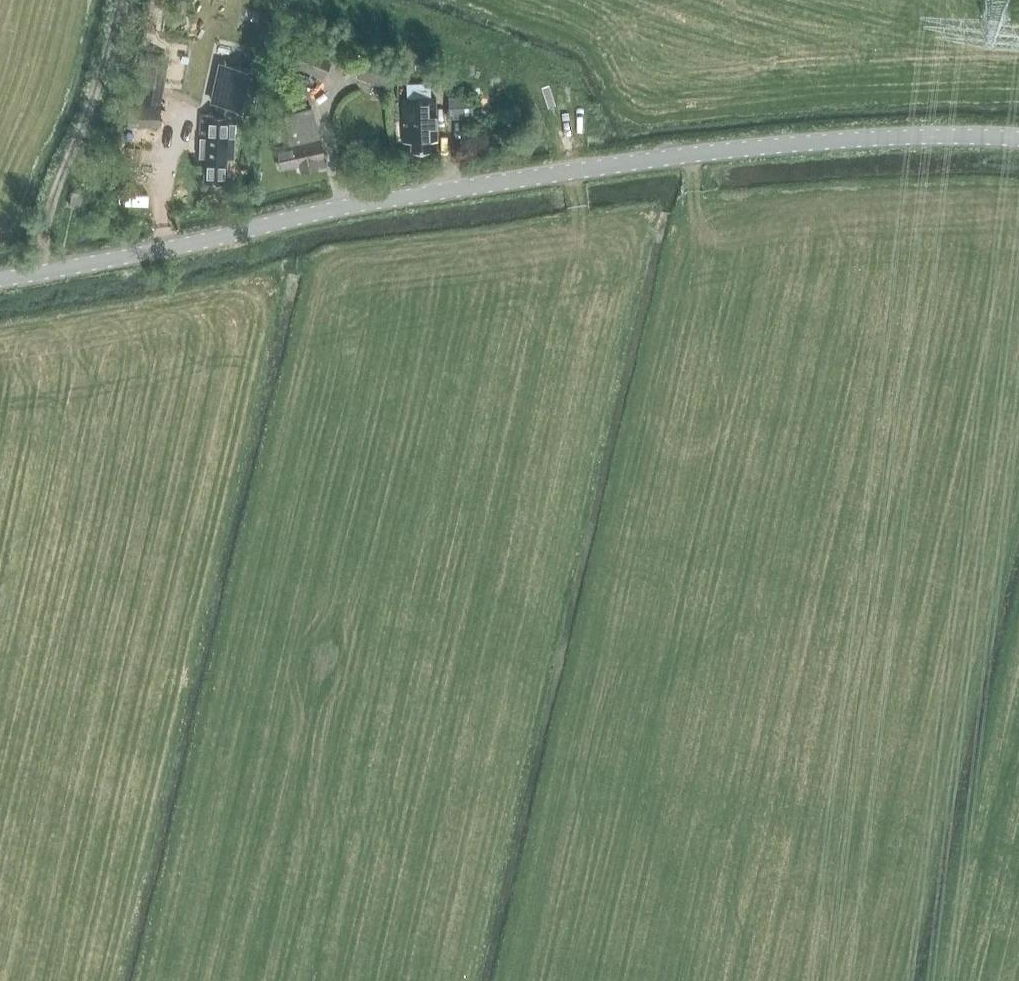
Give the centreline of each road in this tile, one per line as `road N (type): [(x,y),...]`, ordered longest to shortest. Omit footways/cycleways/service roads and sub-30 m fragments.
road 1 (tertiary): [(1018,140),(884,139),(721,152),(323,211),(0,278)]
road 2 (track): [(45,271),(51,212),(89,114),(119,0)]

